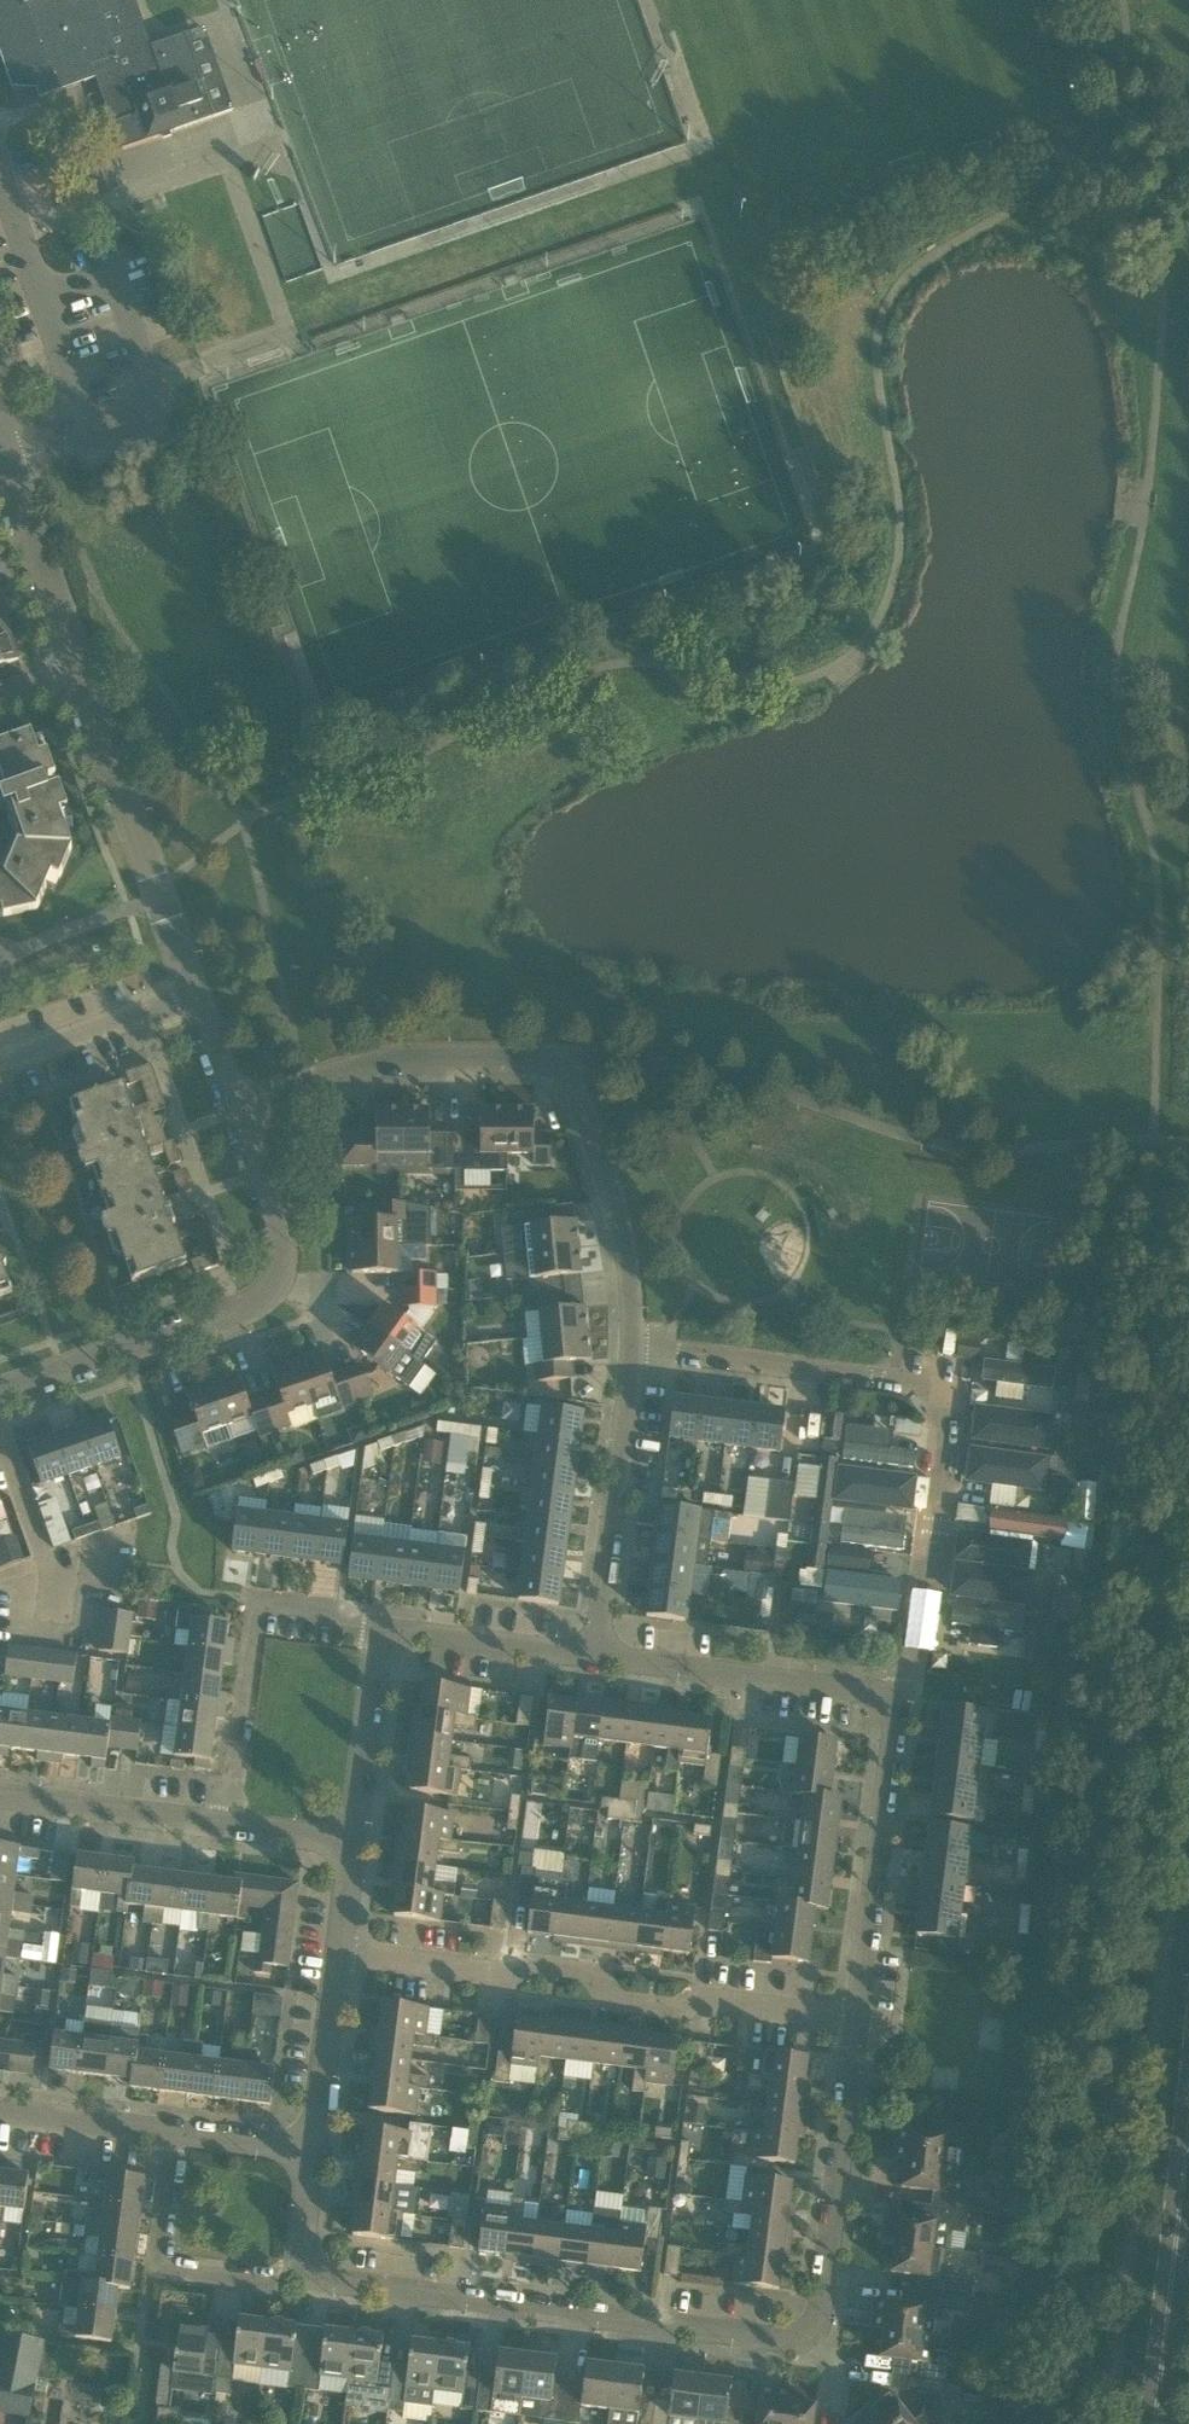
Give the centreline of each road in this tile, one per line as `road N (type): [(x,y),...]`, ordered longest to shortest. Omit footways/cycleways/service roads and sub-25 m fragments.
road 1 (residential): [(853,2015),(822,2267),(807,2321),(780,2335),(304,2278)]
road 2 (residential): [(910,1703),(948,1416),(927,1393),(635,1359)]
road 3 (residential): [(853,2015),(337,1955)]
road 4 (residential): [(0,1392),(257,1309),(282,1282),(284,1245),(237,1105)]
road 5 (residential): [(227,1824),(253,1622),(265,1601),(390,1615)]
road 6 (residential): [(196,996),(84,683)]
road 7 (residential): [(237,1105),(311,1081),(463,1057),(559,1060)]
road 8 (residential): [(592,1645),(910,1703)]
road 9 (residential): [(910,1703),(853,2015)]
road 10 (residential): [(635,1359),(609,1201),(559,1060)]
road 11 (residential): [(592,1645),(635,1359)]
road 12 (primary): [(1157,2423),(1188,2138)]
road 13 (residential): [(83,430),(154,403),(111,280),(40,303)]
road 14 (residential): [(304,2278),(186,2284),(169,2267),(172,2133)]
road 15 (residential): [(84,683),(5,457)]
road 16 (residential): [(227,1824),(0,1793)]
road 17 (residential): [(353,1841),(390,1615)]
road 18 (residential): [(0,1067),(196,996)]
road 19 (residential): [(390,1615),(592,1645)]
road 20 (residential): [(313,2149),(337,1955)]
road 21 (residential): [(172,2133),(0,2115)]
road 22 (residential): [(313,2149),(172,2133)]
road 23 (residential): [(83,430),(40,303)]
road 24 (residential): [(304,2278),(313,2149)]
road 25 (residential): [(40,303),(0,181)]
road 26 (residential): [(353,1841),(227,1824)]

